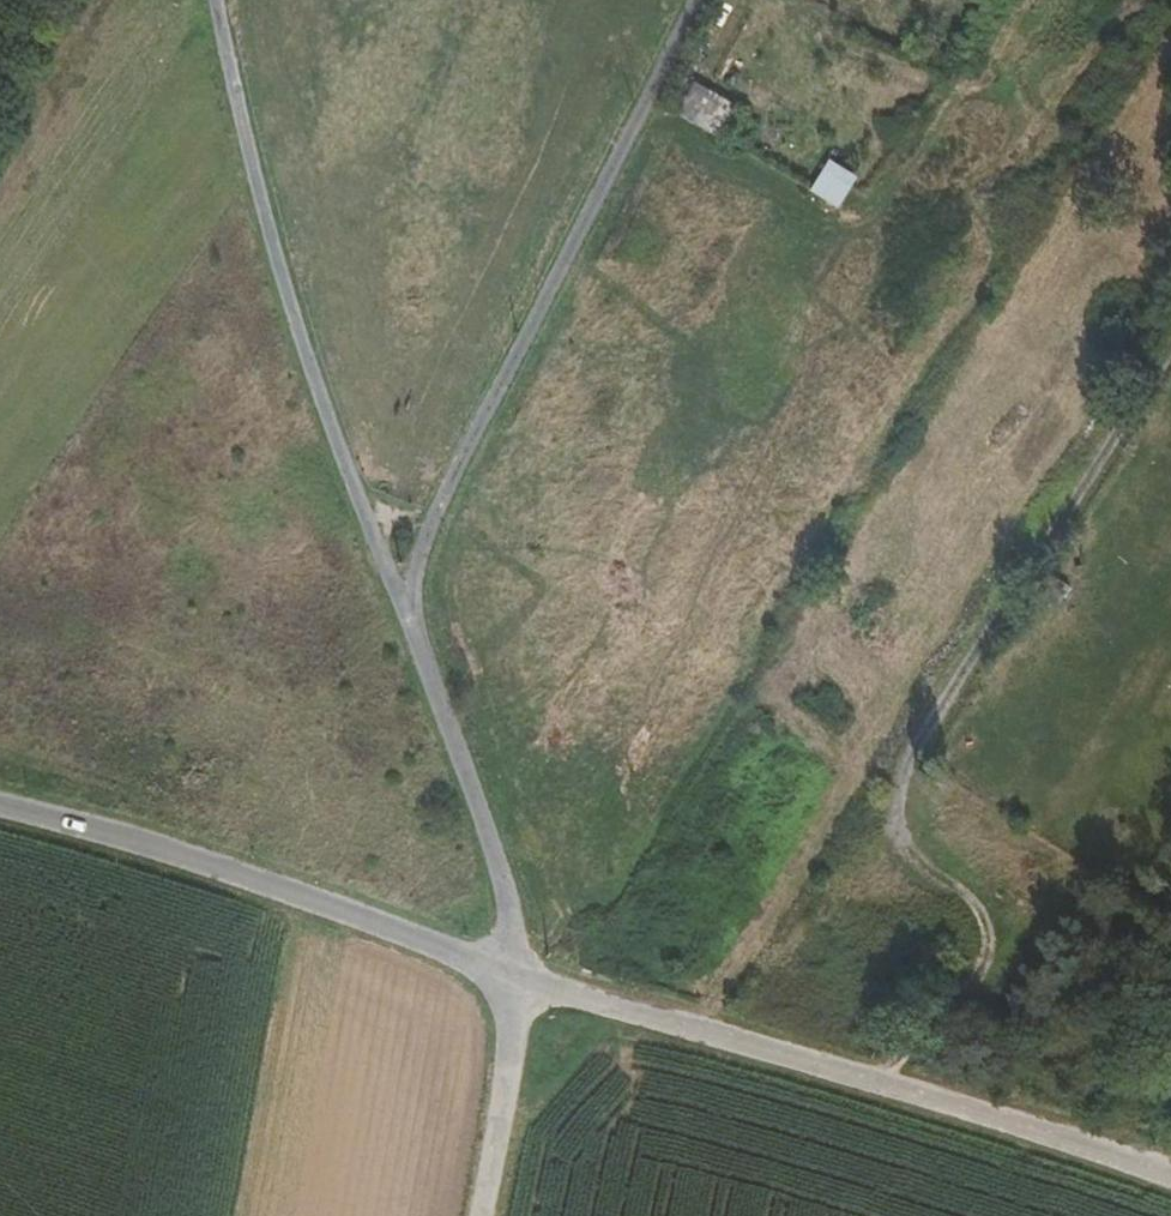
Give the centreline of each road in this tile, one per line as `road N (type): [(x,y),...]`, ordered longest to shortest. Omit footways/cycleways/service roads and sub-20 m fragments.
road 1 (track): [(885,1095),(971,981),(986,941),(981,914),(899,841),(897,799),(1170,349)]
road 2 (unclassified): [(703,0),(389,619)]
road 3 (unclassified): [(510,1000),(1016,1128),(1170,1183)]
road 4 (unclassified): [(389,619),(297,392),(235,135),(211,0)]
road 5 (unclassified): [(0,807),(226,876),(510,1000)]
road 6 (unclassified): [(389,619),(469,825),(510,1000)]
road 7 (unclassified): [(510,1000),(472,1215)]

